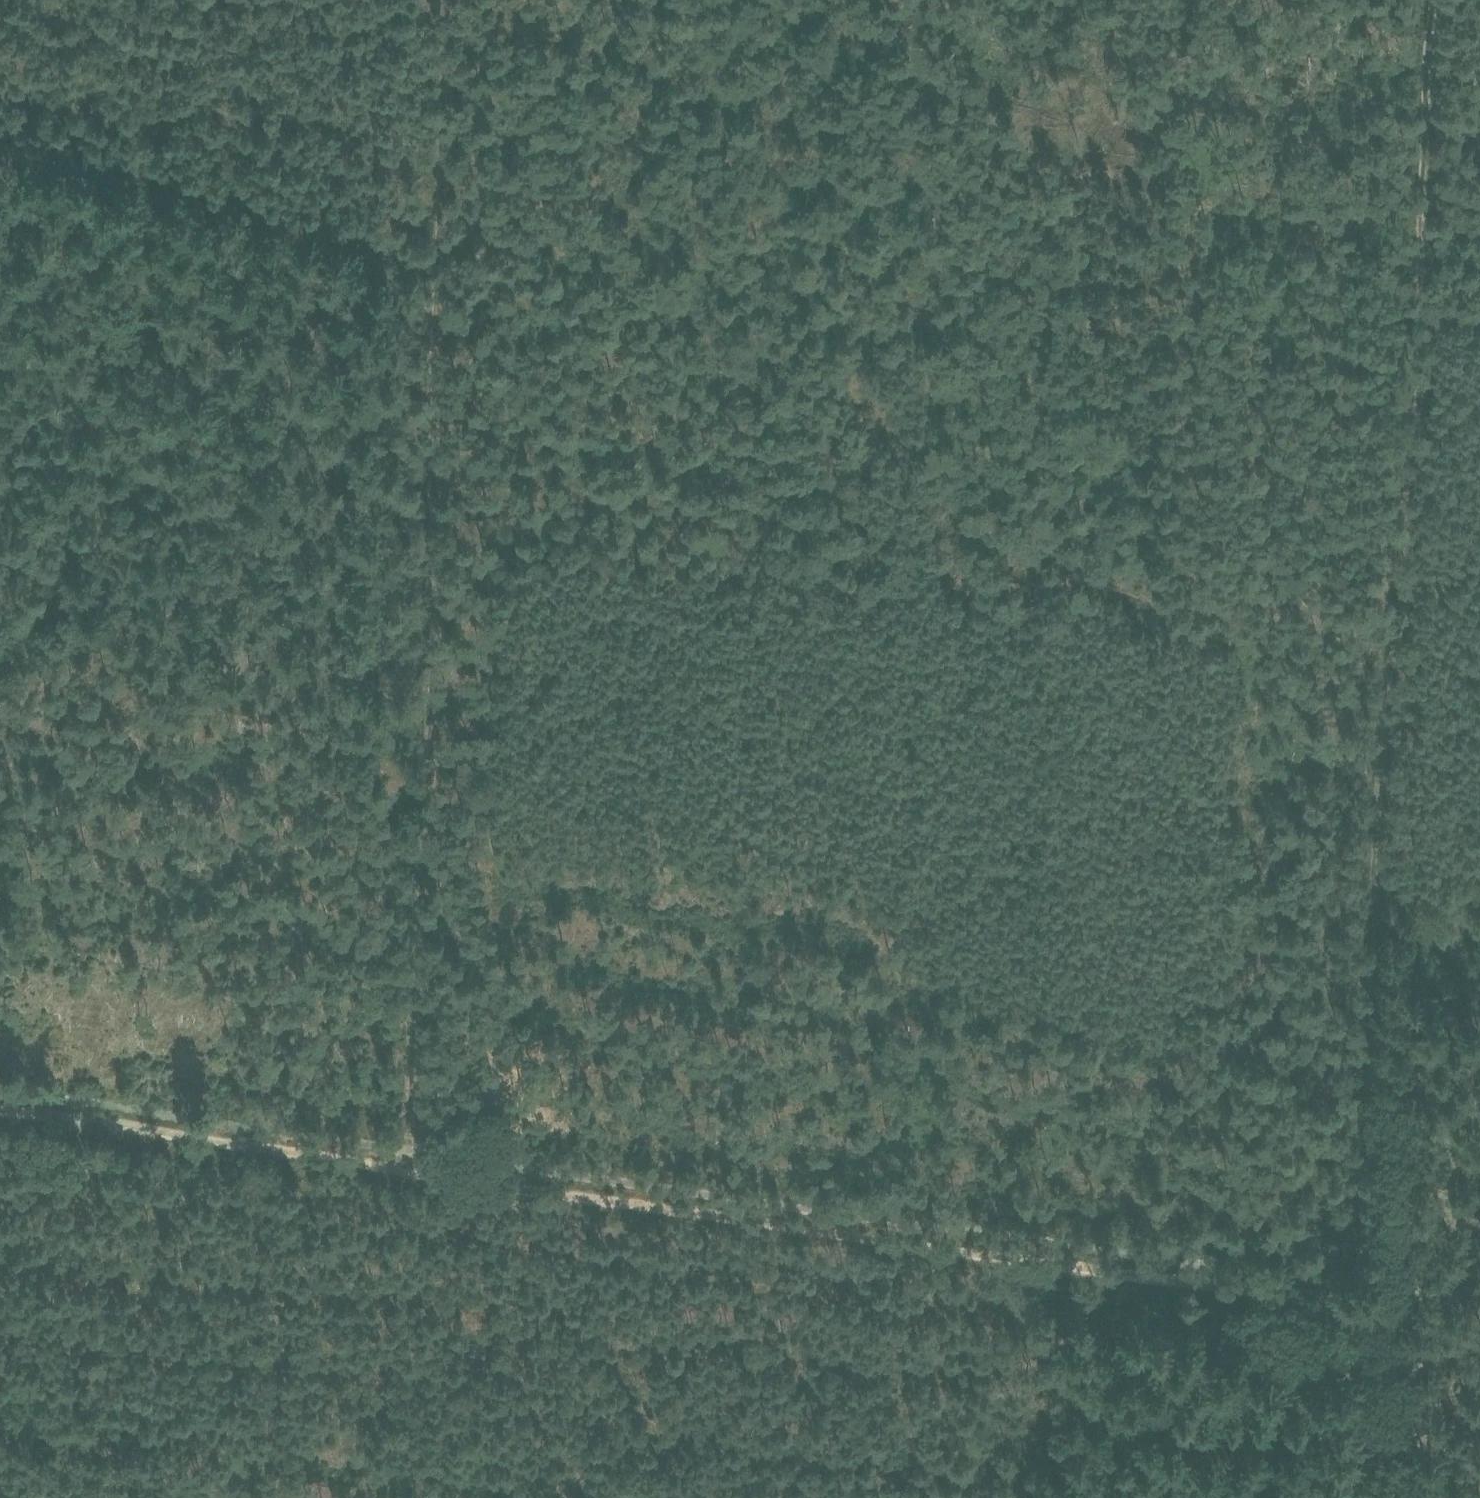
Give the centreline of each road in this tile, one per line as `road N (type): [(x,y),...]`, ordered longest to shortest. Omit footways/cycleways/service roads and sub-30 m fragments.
road 1 (track): [(0,1109),(1356,1307),(1348,1497)]

